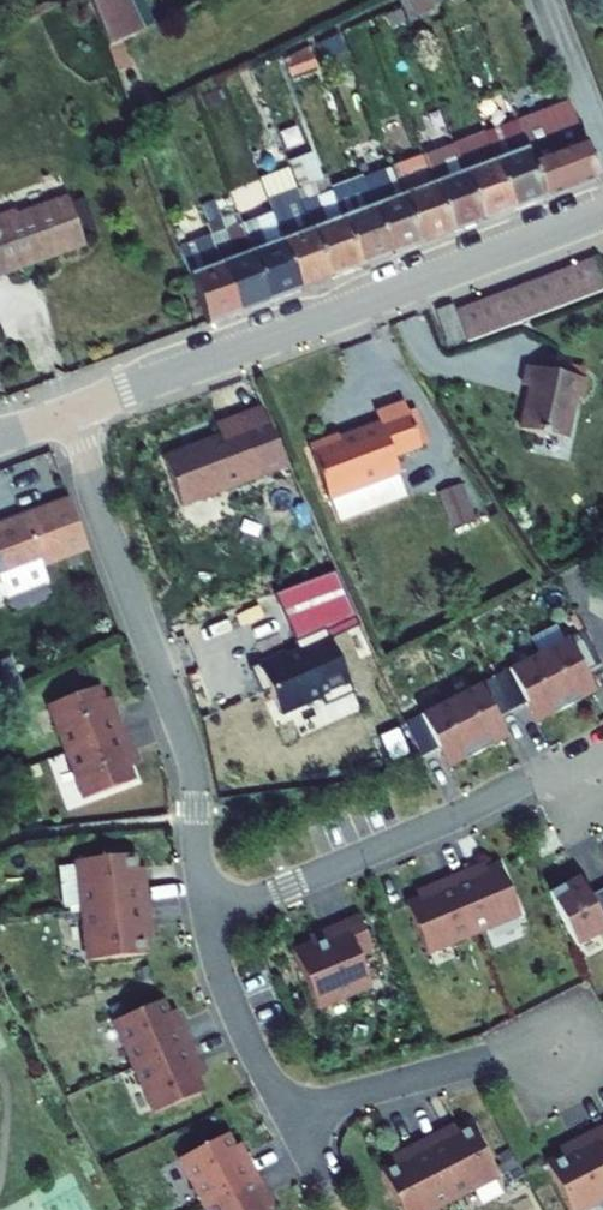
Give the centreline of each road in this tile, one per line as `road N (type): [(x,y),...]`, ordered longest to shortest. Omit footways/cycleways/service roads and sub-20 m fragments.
road 1 (residential): [(602,207),(71,407)]
road 2 (residential): [(207,919),(190,752),(96,498),(71,407)]
road 3 (residential): [(602,738),(450,819),(207,919)]
road 4 (residential): [(597,1014),(494,1056),(286,1111)]
road 5 (residential): [(286,1111),(226,988),(207,919)]

